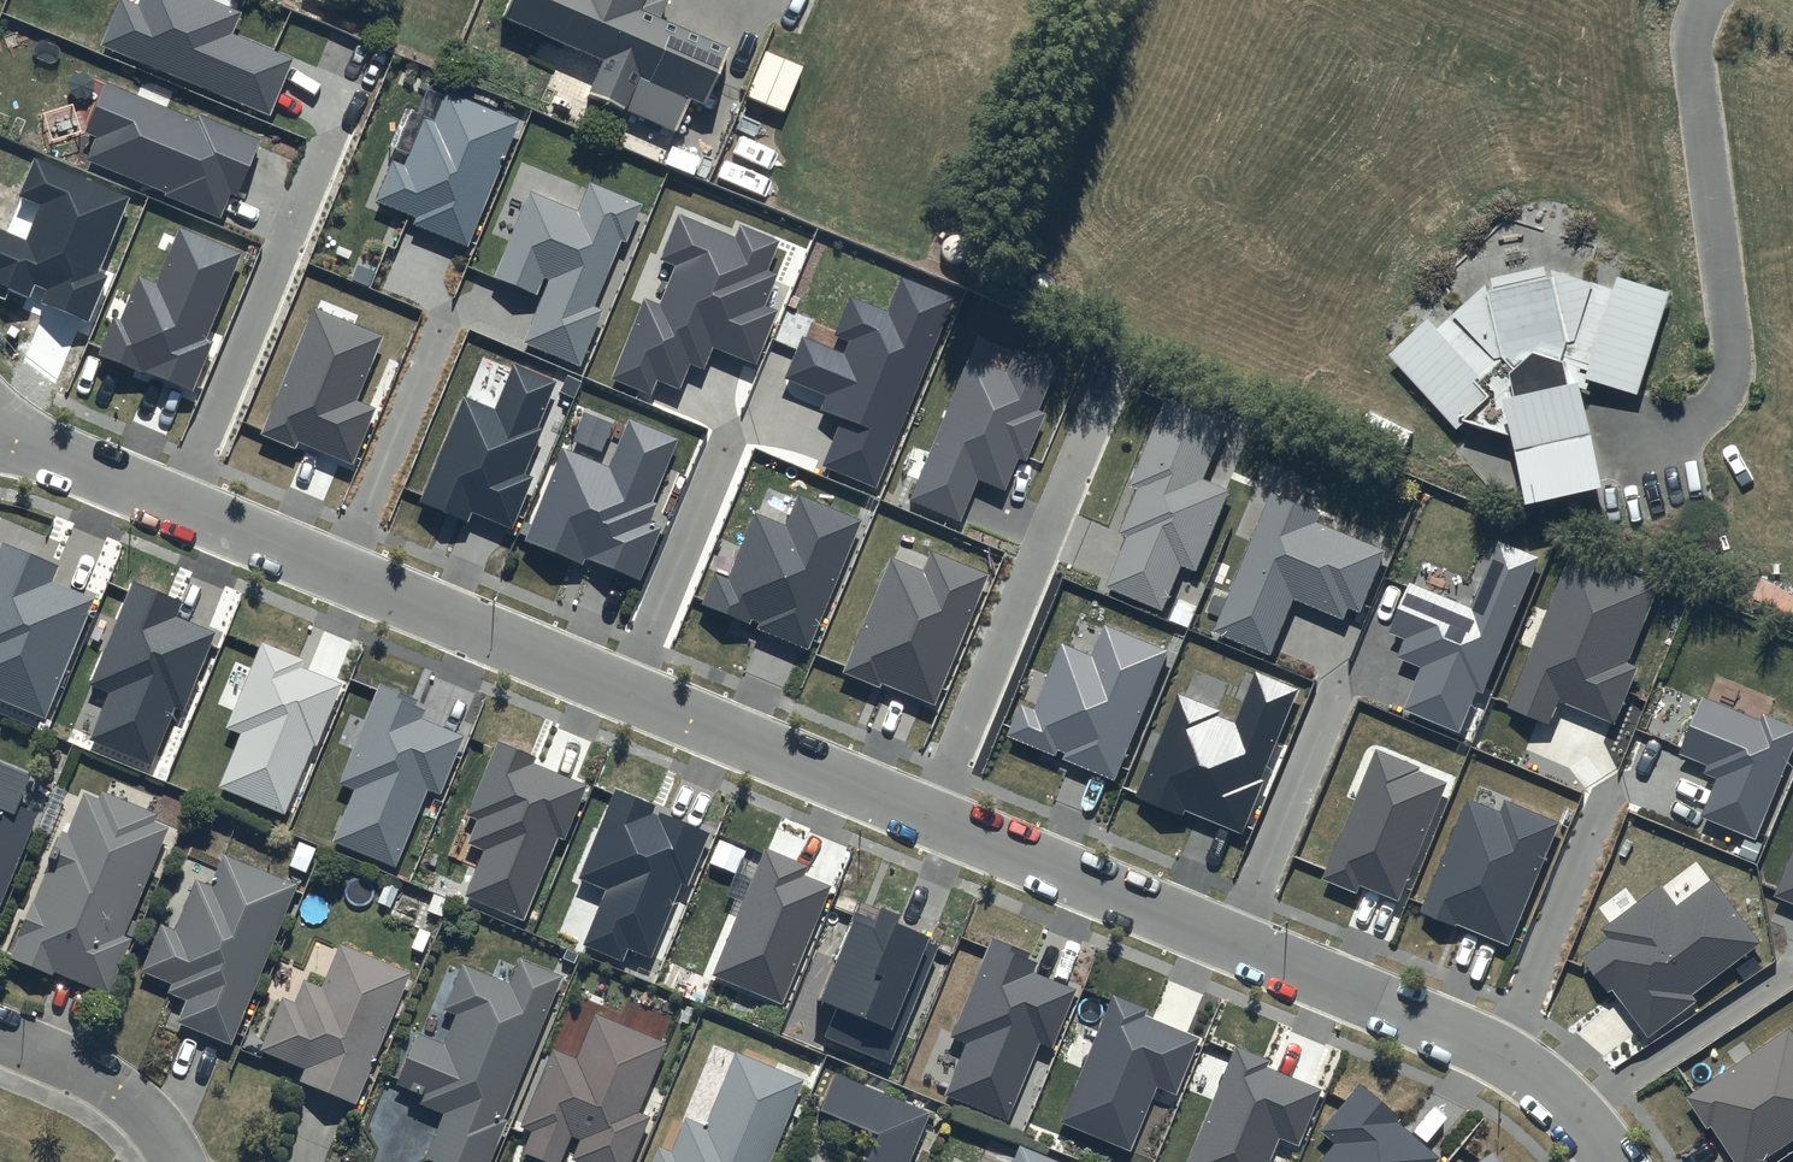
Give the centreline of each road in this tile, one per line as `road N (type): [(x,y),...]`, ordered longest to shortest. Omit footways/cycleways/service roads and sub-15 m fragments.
road 1 (residential): [(0,429),(1502,1053),(1557,1093),(1612,1161)]
road 2 (residential): [(177,1161),(135,1101),(0,1035)]

